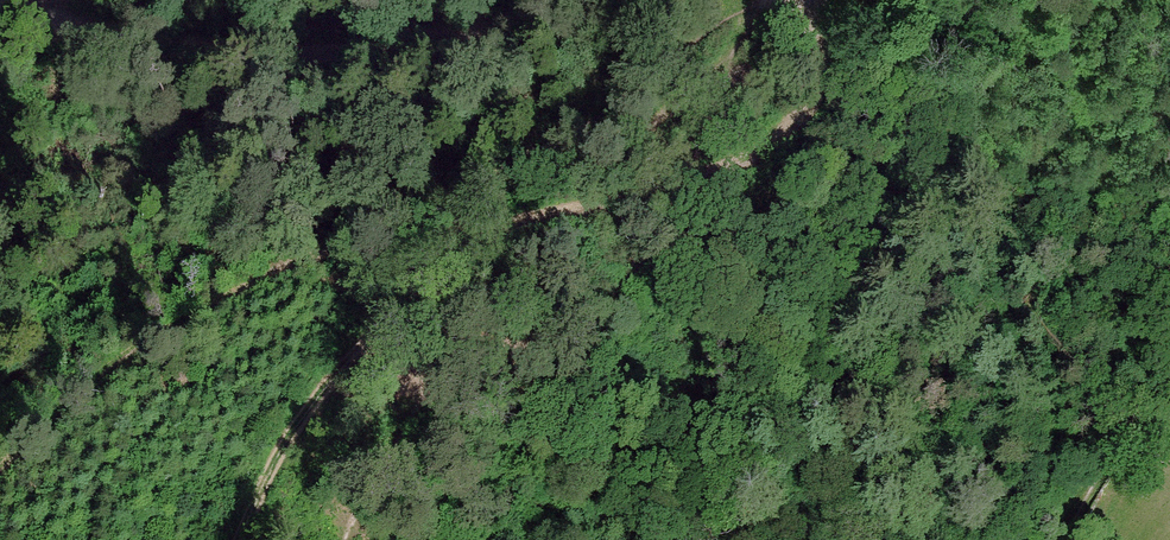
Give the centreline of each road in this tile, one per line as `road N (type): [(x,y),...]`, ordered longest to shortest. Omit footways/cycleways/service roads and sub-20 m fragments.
road 1 (track): [(238,539),(316,403),(451,257),(484,238),(699,182),(784,143),(812,91),(809,37),(784,0)]
road 2 (track): [(565,0),(345,52),(99,34),(8,0)]
road 3 (track): [(1169,339),(1066,539)]

